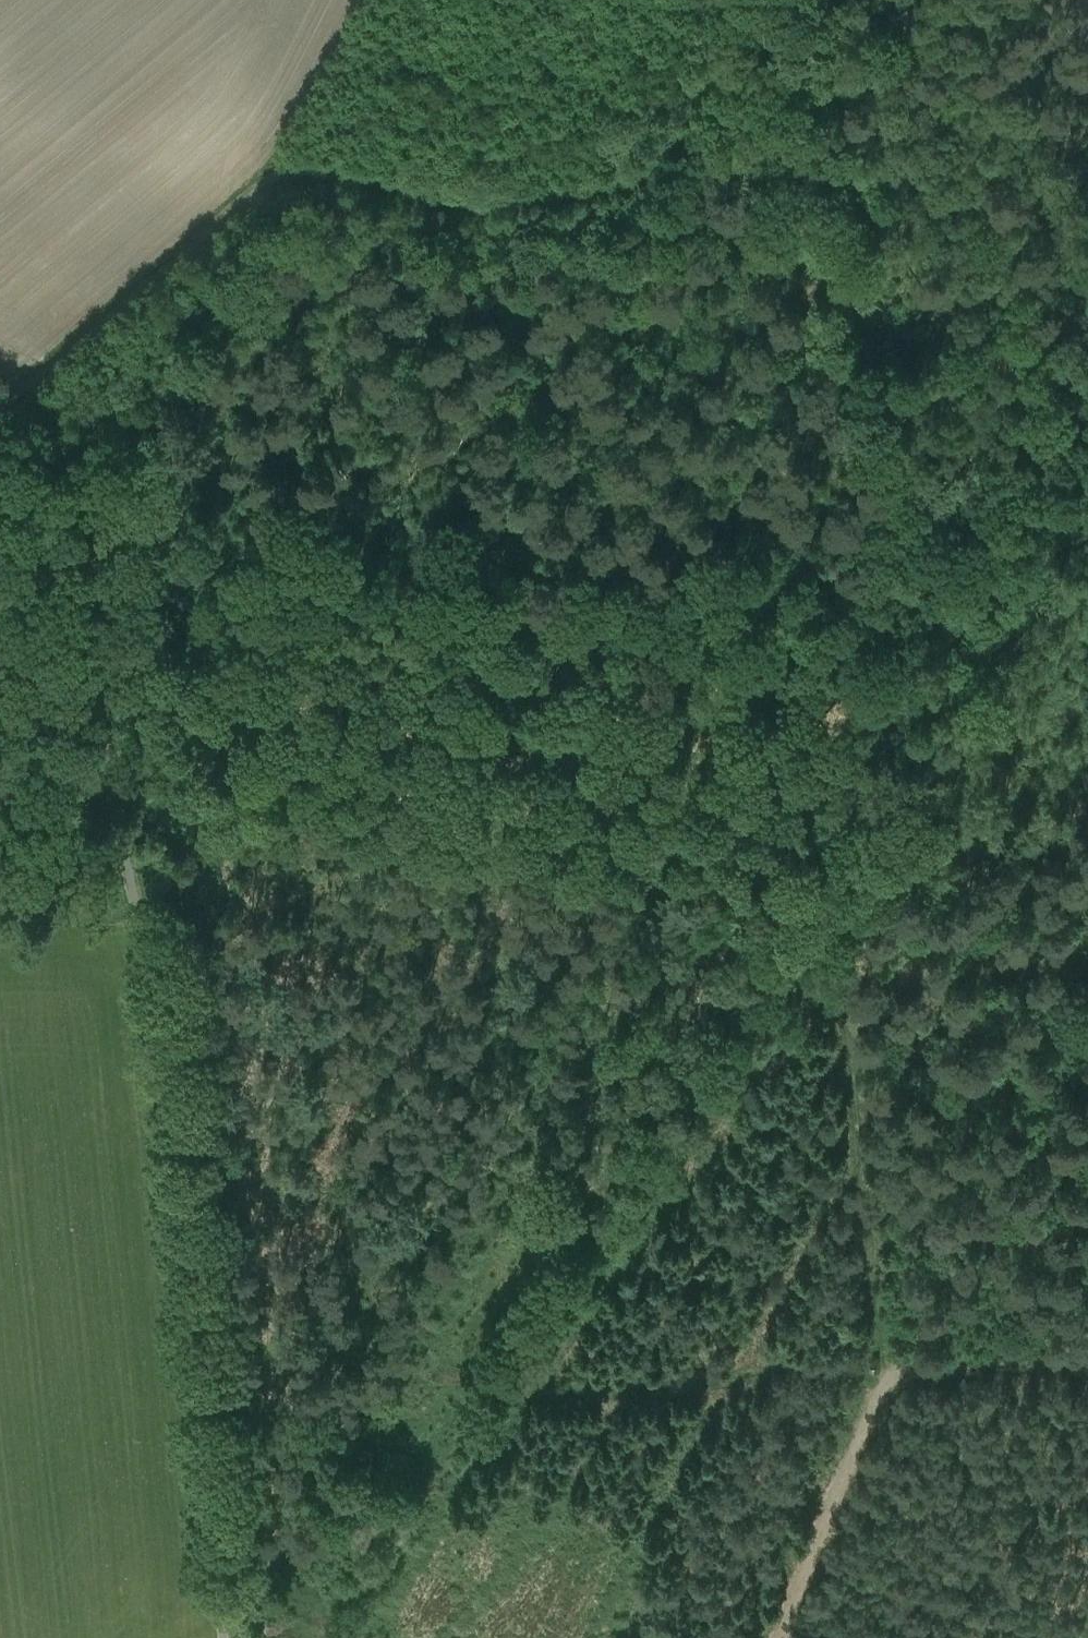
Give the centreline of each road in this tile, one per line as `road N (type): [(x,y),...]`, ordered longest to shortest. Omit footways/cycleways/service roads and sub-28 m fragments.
road 1 (track): [(820,0),(931,655)]
road 2 (track): [(781,1637),(881,1388),(998,1359),(1087,1352)]
road 3 (track): [(931,655),(1087,418)]

